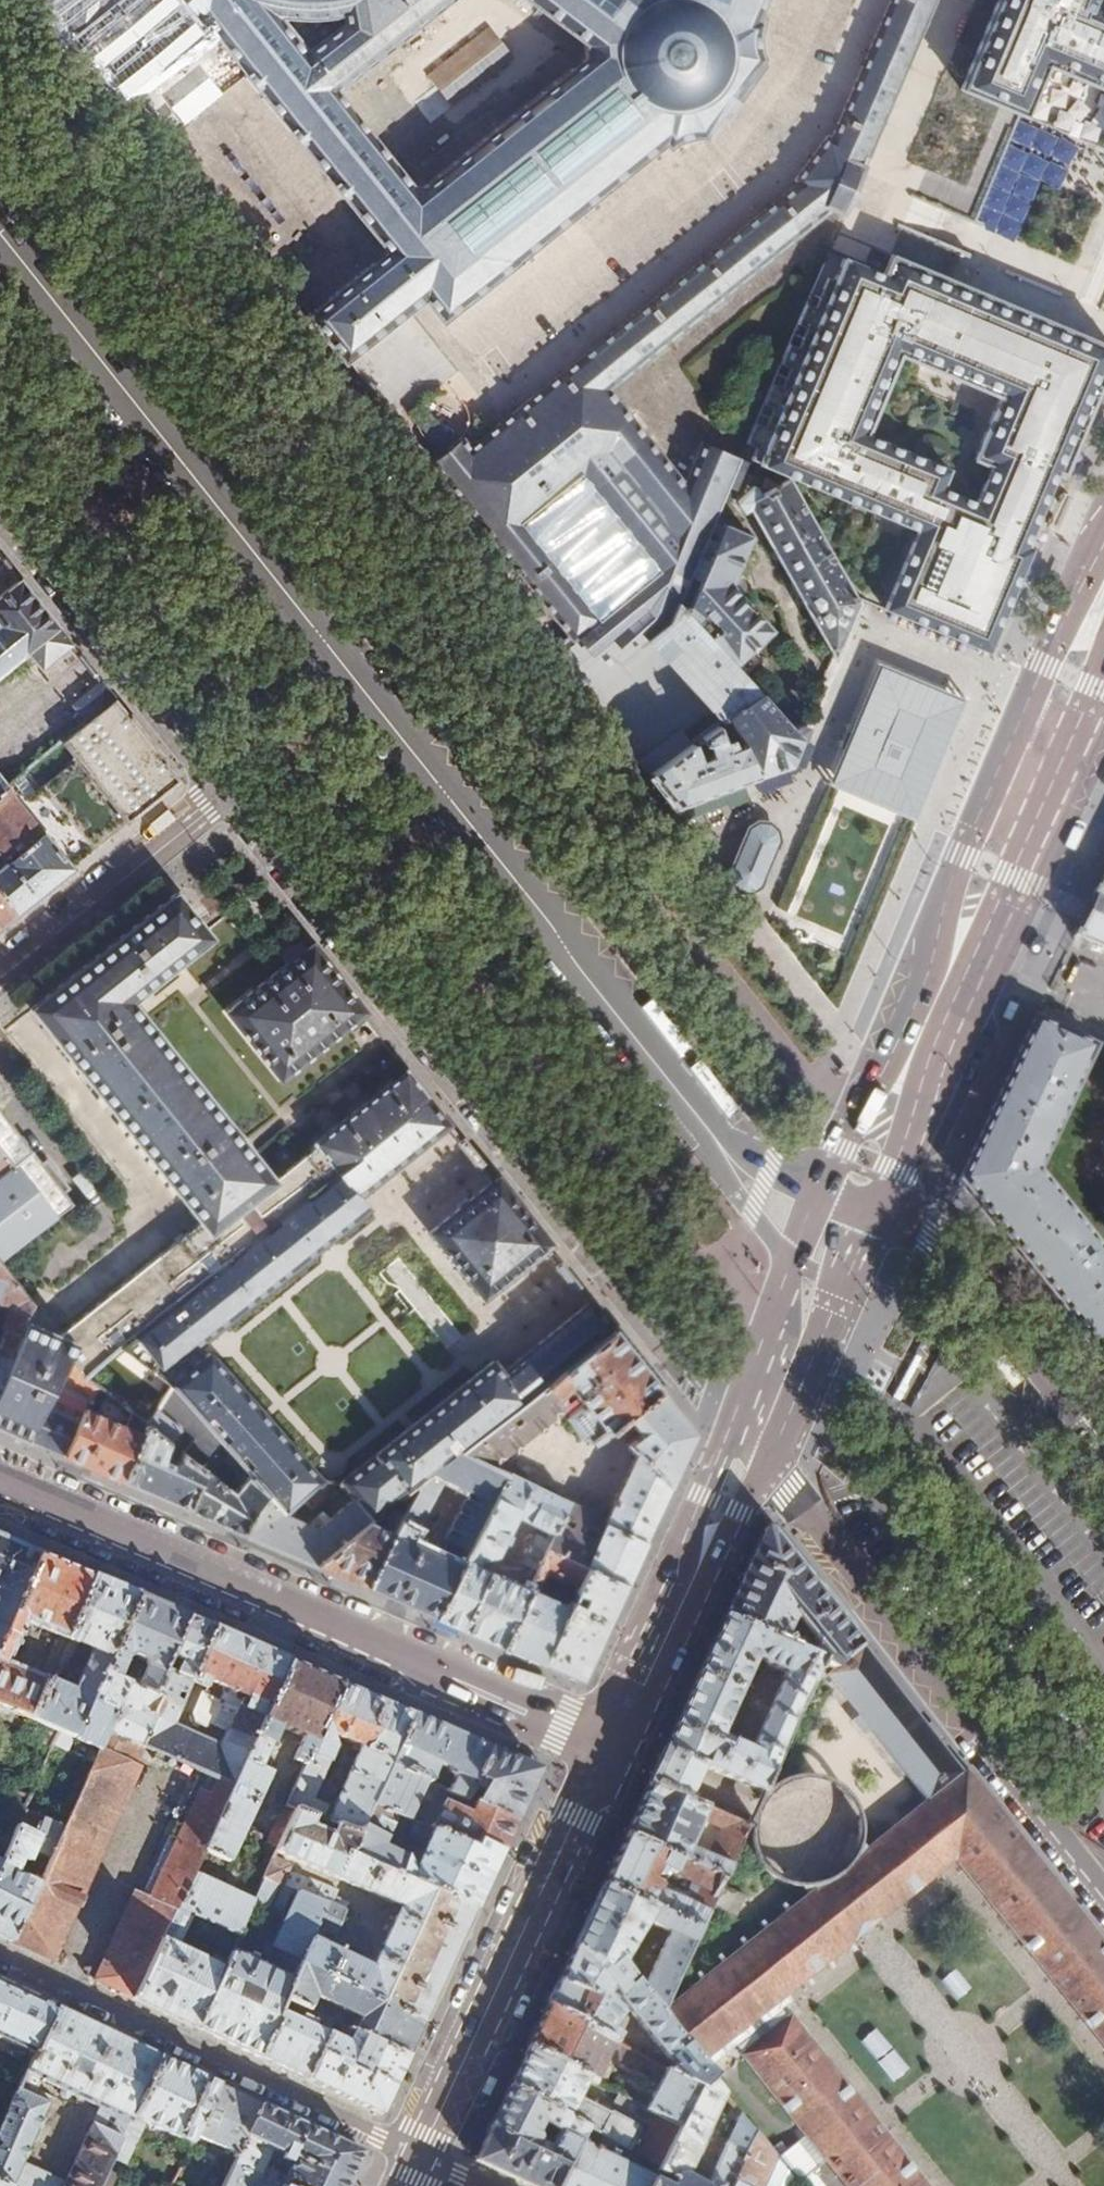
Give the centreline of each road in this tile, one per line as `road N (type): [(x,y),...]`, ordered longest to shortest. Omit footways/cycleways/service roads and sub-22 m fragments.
road 1 (residential): [(729,1419),(229,791)]
road 2 (tertiary): [(779,1202),(305,620)]
road 3 (primary): [(1103,551),(1044,666),(950,885),(923,985),(817,1208)]
road 4 (residential): [(3,0),(437,525)]
road 5 (primary): [(0,1478),(605,1751)]
road 6 (unclassified): [(764,1463),(1103,1905)]
road 7 (primary): [(880,1223),(1103,714)]
road 8 (tertiary): [(305,620),(0,244)]
road 9 (residential): [(0,1967),(414,2159)]
road 10 (tertiary): [(414,2159),(605,1751)]
road 11 (residential): [(229,791),(0,503)]
road 12 (residential): [(1103,1457),(936,1253),(880,1223)]
road 13 (residential): [(229,791),(0,976)]
road 14 (primary): [(605,1751),(696,1550)]
road 15 (primary): [(764,1463),(859,1269)]
road 16 (primary): [(803,1251),(729,1419)]
road 17 (residential): [(437,525),(305,620)]
road 18 (primary): [(729,1419),(696,1550)]

